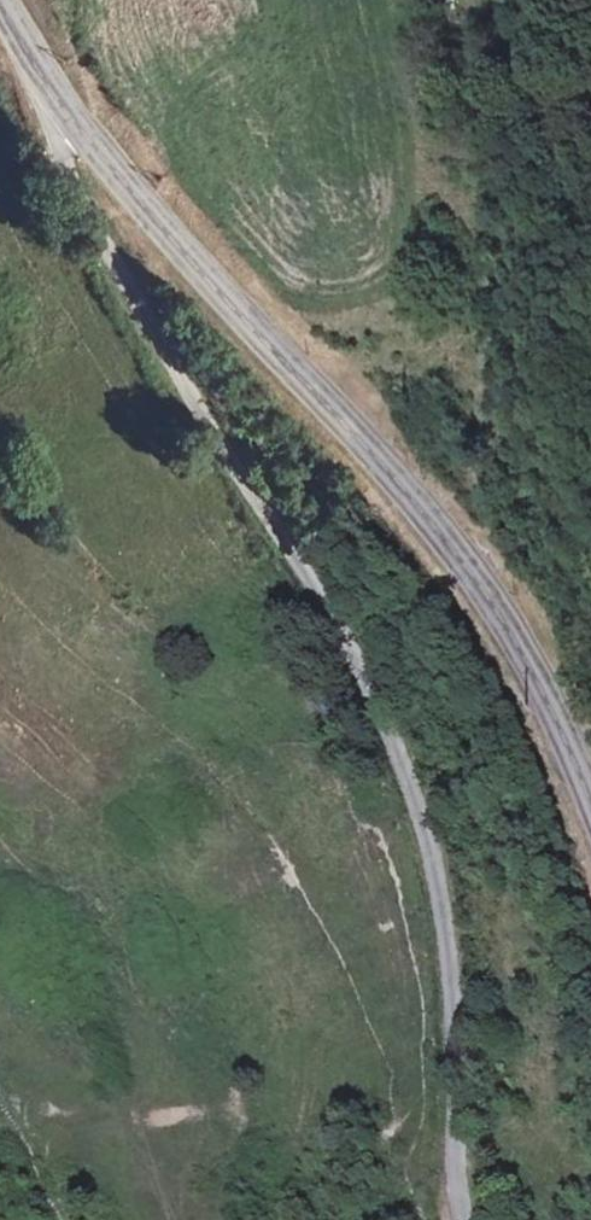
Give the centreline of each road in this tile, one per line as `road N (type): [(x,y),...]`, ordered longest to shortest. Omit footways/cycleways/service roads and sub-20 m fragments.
road 1 (unclassified): [(465,1219),(449,953),(432,849),(410,788),(345,641),(103,252),(62,166),(45,88)]
road 2 (secondary): [(590,796),(555,712),(419,503),(288,367),(45,88)]

